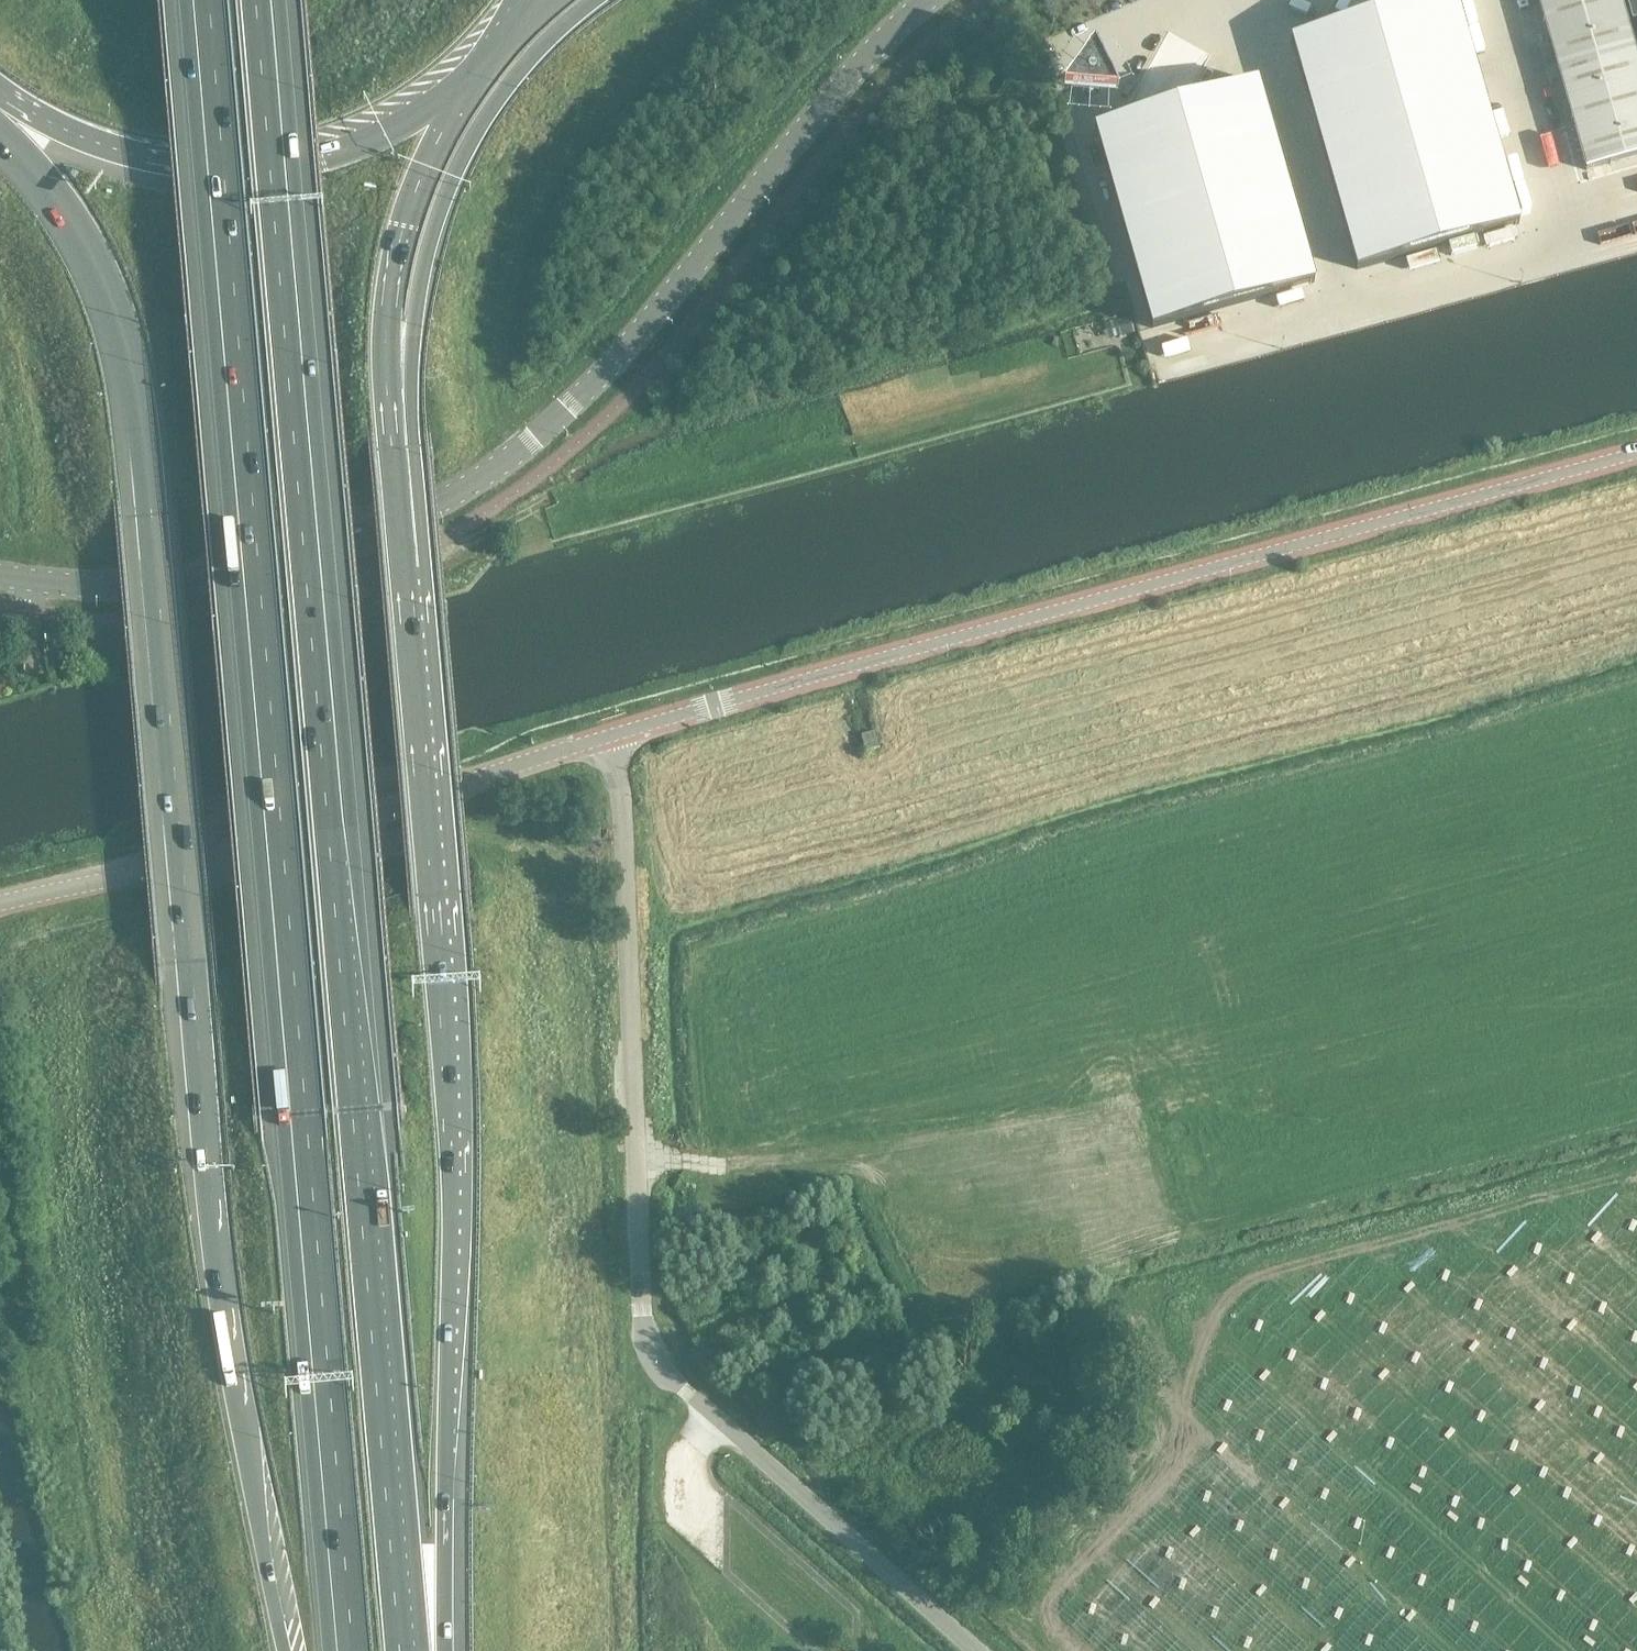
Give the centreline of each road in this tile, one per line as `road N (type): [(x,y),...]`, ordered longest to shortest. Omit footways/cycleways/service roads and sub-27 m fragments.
road 1 (motorway): [(412,1650),(262,0)]
road 2 (motorway): [(204,0),(345,1650)]
road 3 (motorway): [(0,110),(60,191),(126,340),(151,516),(219,1275),(283,1650)]
road 4 (motorway): [(430,1650),(454,1454),(461,1226),(391,450)]
road 5 (secondary): [(0,581),(118,589),(281,565),(433,512),(517,462),(631,353),(818,117),(933,0)]
road 6 (tertiary): [(613,736),(1636,452)]
road 7 (tertiary): [(974,1650),(665,1375),(645,1346),(638,1314),(624,783),(613,736)]
road 8 (tertiary): [(0,905),(304,831),(613,736)]
road 9 (motorway): [(391,450),(427,250),(461,161),(526,62),(594,0)]
road 10 (trunk): [(0,102),(98,142),(247,160),(359,142),(472,76)]
road 11 (motorway): [(391,450),(391,280),(418,184),(472,76)]
road 12 (track): [(819,1291),(733,1315),(651,1355)]
road 13 (unclassified): [(25,1307),(0,1130)]

